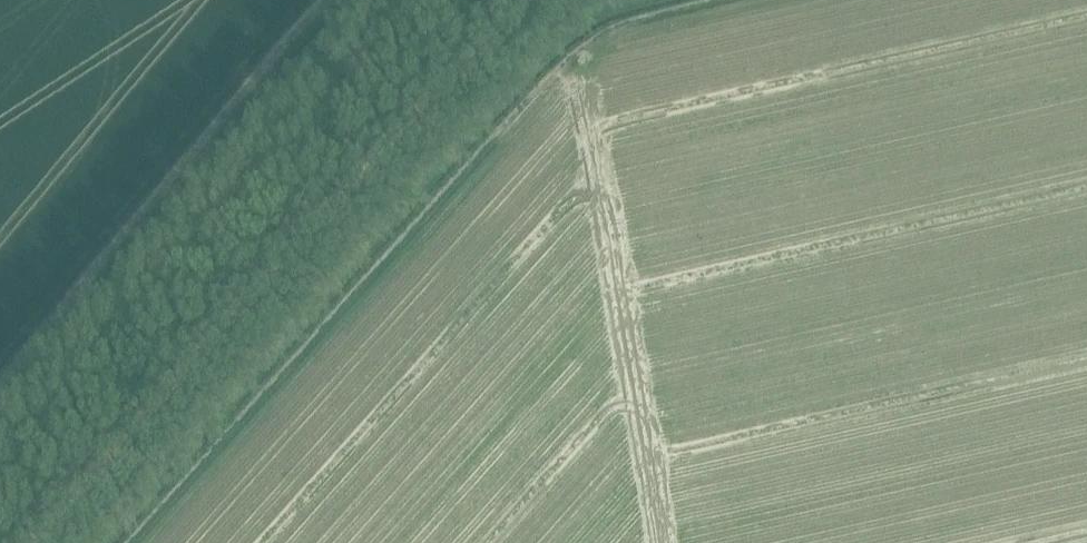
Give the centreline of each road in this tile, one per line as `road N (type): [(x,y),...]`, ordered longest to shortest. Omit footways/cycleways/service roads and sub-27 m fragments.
road 1 (track): [(532,0),(470,52),(25,542)]

